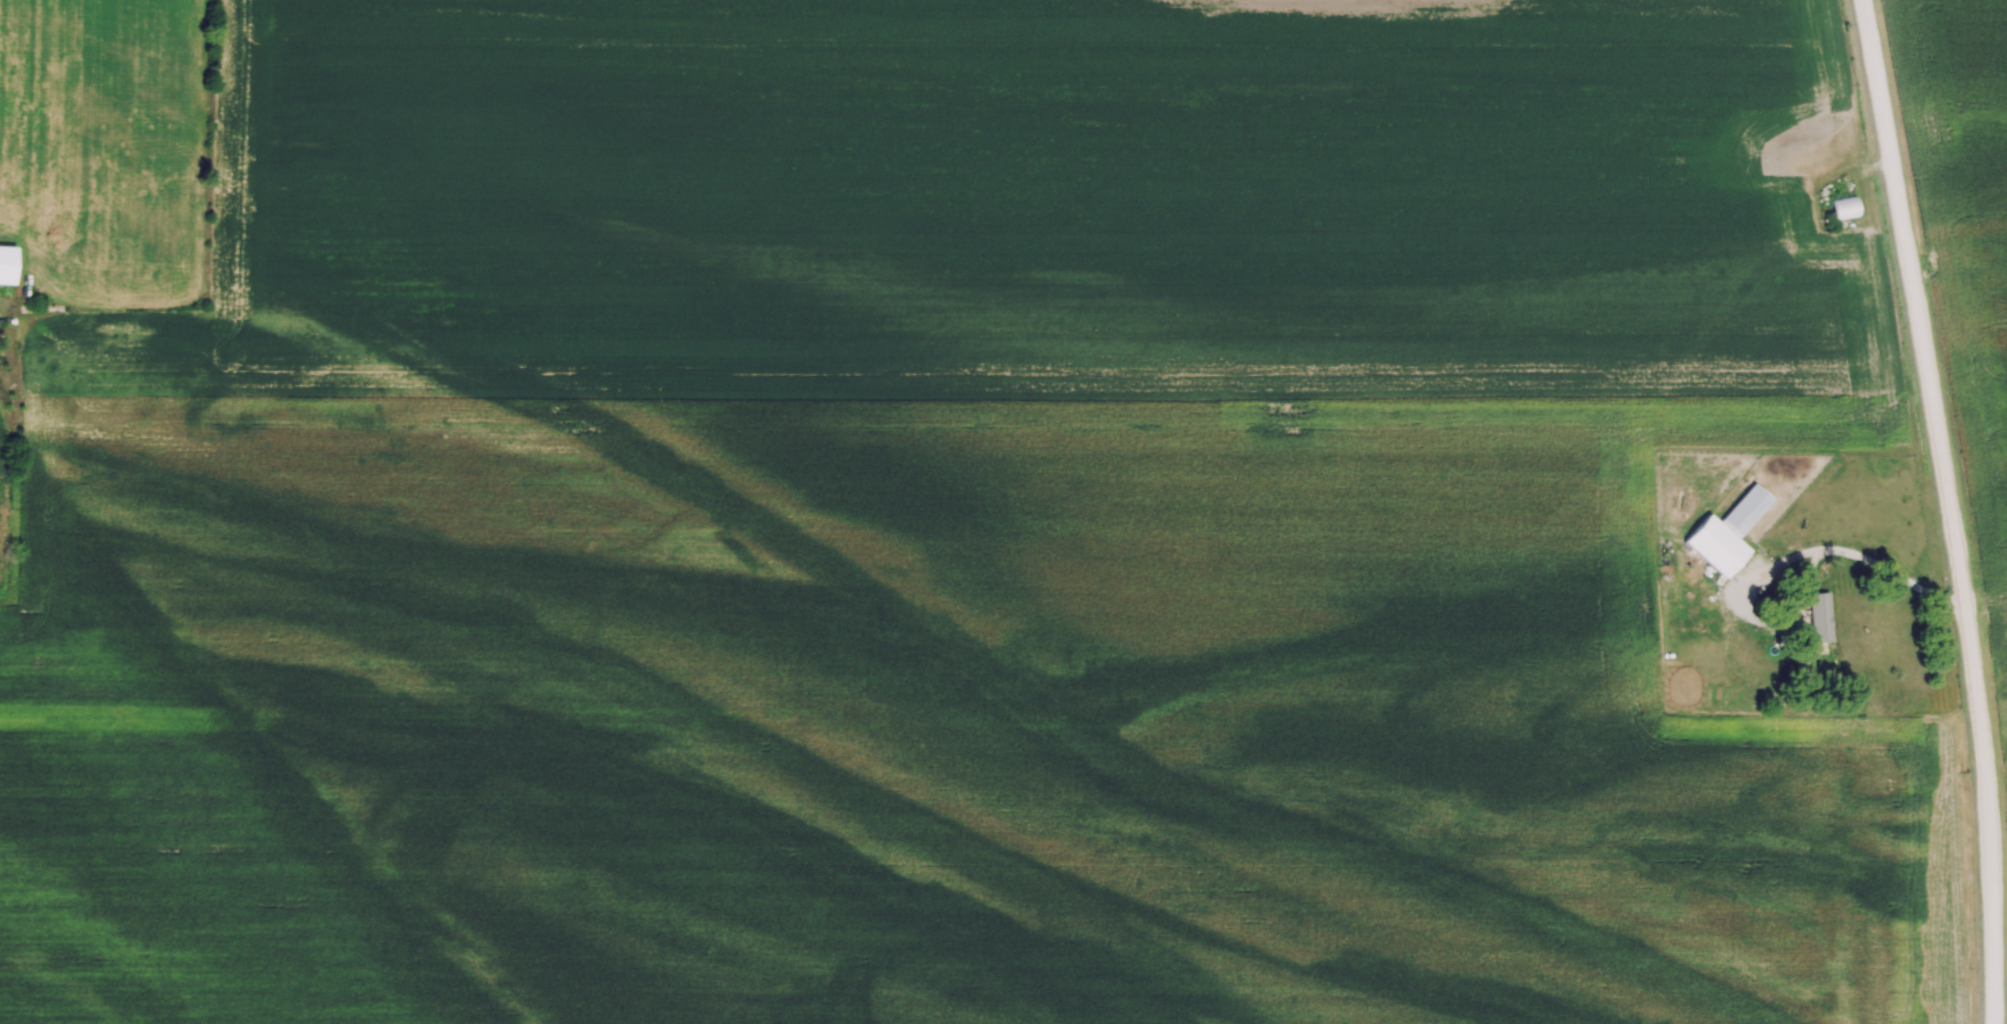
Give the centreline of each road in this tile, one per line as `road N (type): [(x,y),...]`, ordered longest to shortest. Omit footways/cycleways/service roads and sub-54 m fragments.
road 1 (residential): [(1855,0),(1974,724),(1989,1023)]

